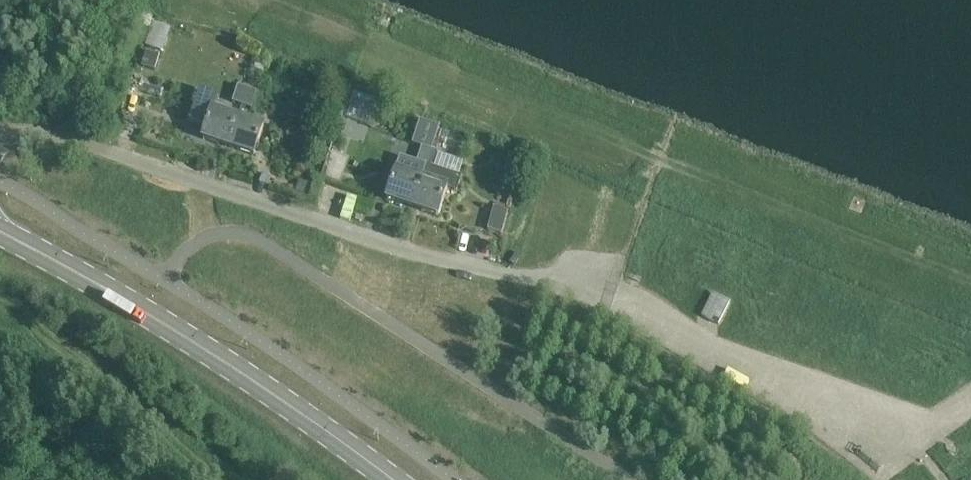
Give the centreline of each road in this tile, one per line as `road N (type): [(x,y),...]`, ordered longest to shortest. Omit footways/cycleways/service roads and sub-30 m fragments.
road 1 (unclassified): [(0,140),(36,132),(66,139),(425,255),(602,297),(891,446),(970,401)]
road 2 (primary): [(393,479),(186,337),(0,231)]
road 3 (track): [(970,276),(653,156)]

